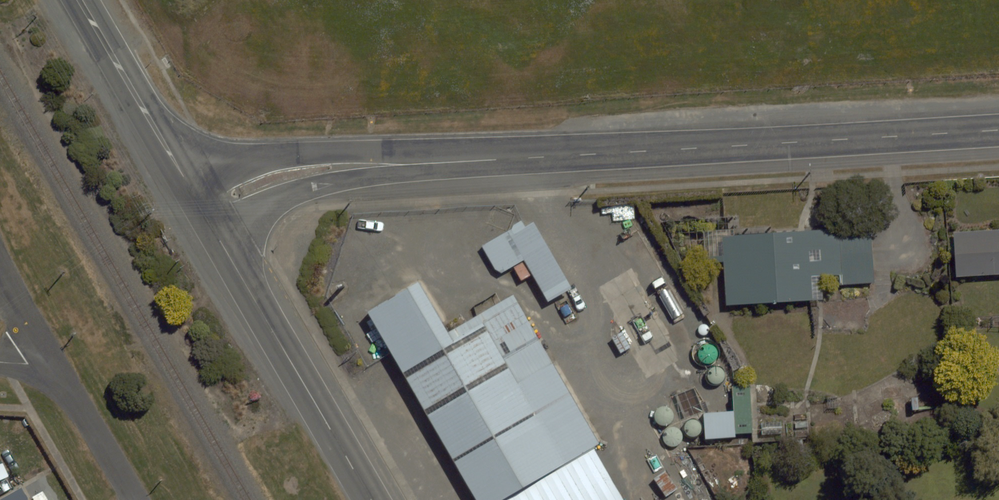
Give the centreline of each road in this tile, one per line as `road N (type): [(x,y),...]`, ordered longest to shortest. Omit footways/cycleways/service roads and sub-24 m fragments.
road 1 (tertiary): [(204,213),(266,182),(320,170),(998,128)]
road 2 (secondary): [(204,213),(371,499)]
road 3 (secondary): [(78,0),(204,213)]
road 4 (residential): [(47,361),(130,499)]

